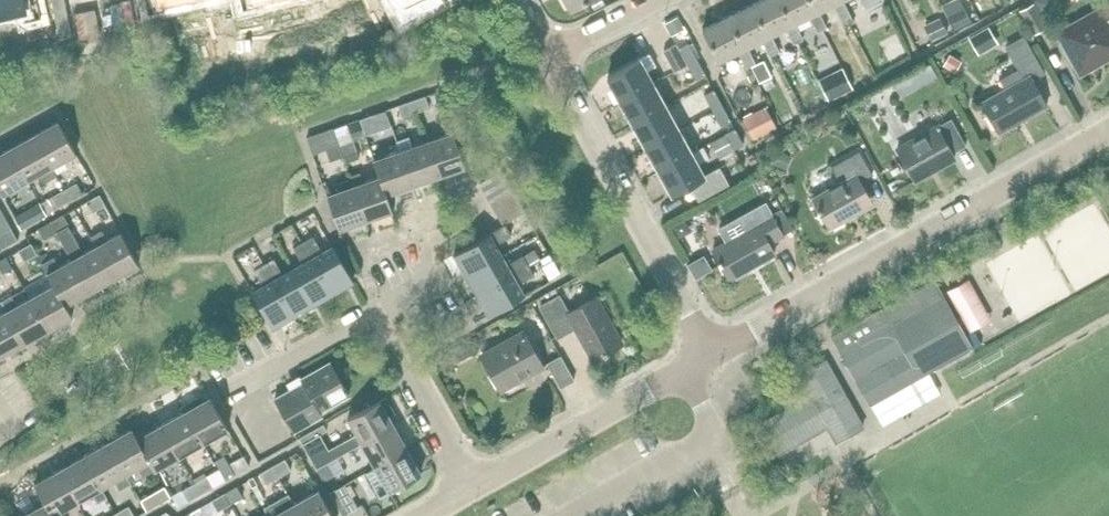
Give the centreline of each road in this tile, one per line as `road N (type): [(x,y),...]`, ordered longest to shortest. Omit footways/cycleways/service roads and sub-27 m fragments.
road 1 (residential): [(715,357),(1108,134)]
road 2 (residential): [(715,357),(545,60)]
road 3 (residential): [(475,493),(715,357)]
road 4 (residential): [(475,493),(376,311)]
road 5 (residential): [(454,191),(414,222),(411,233),(433,279),(376,311)]
road 6 (residential): [(376,311),(233,391)]
road 7 (residential): [(545,60),(666,0)]

